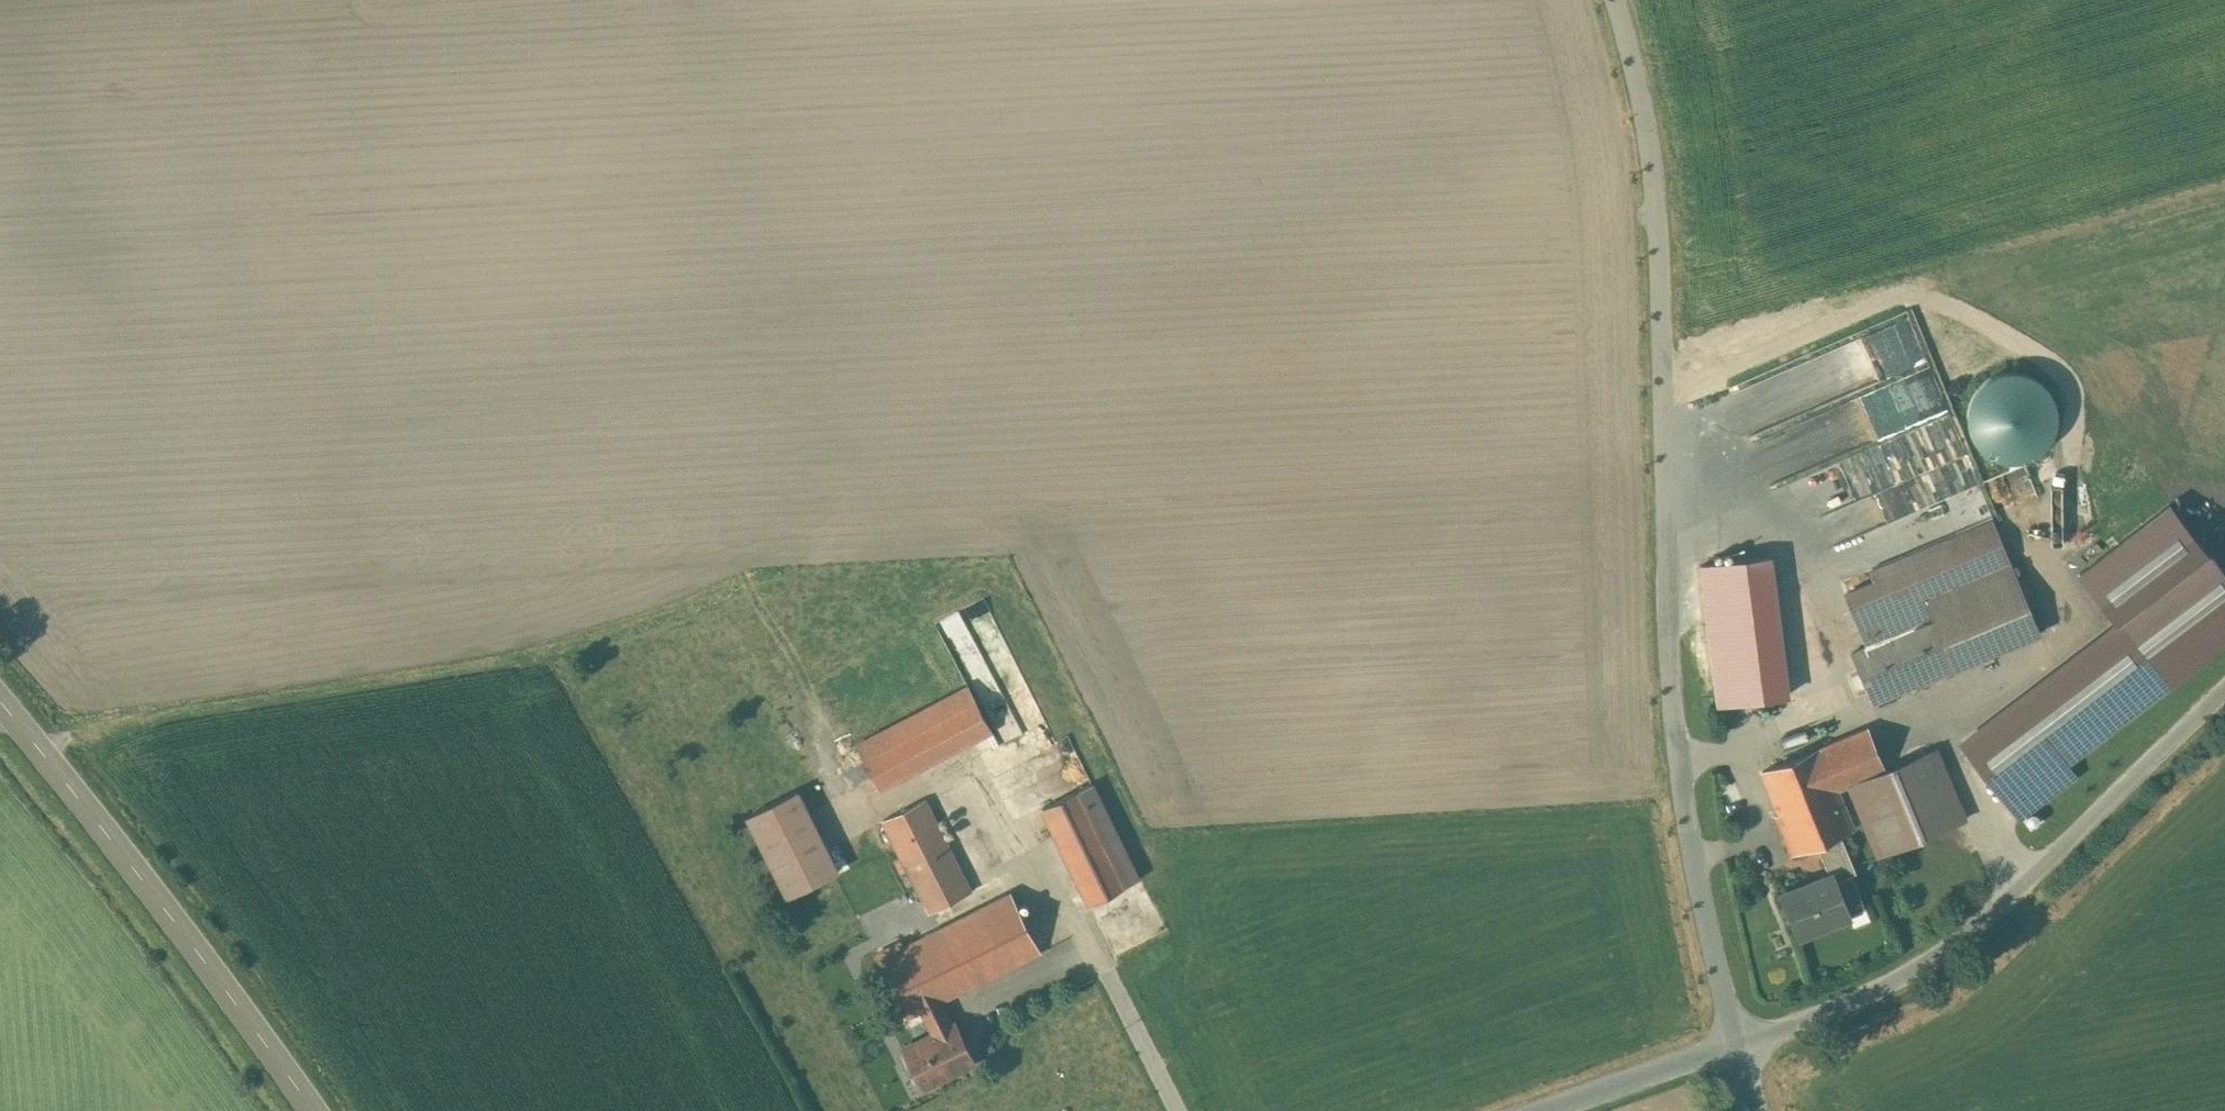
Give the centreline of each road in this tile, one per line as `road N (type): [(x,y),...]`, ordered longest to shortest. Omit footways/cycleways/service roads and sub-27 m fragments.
road 1 (unclassified): [(1604,0),(1652,192),(1678,763),(1736,1046)]
road 2 (unclassified): [(1736,1046),(1881,990),(1997,904),(2224,695)]
road 3 (tertiary): [(0,697),(314,1110)]
road 4 (unclassified): [(1736,1046),(1549,1110)]

